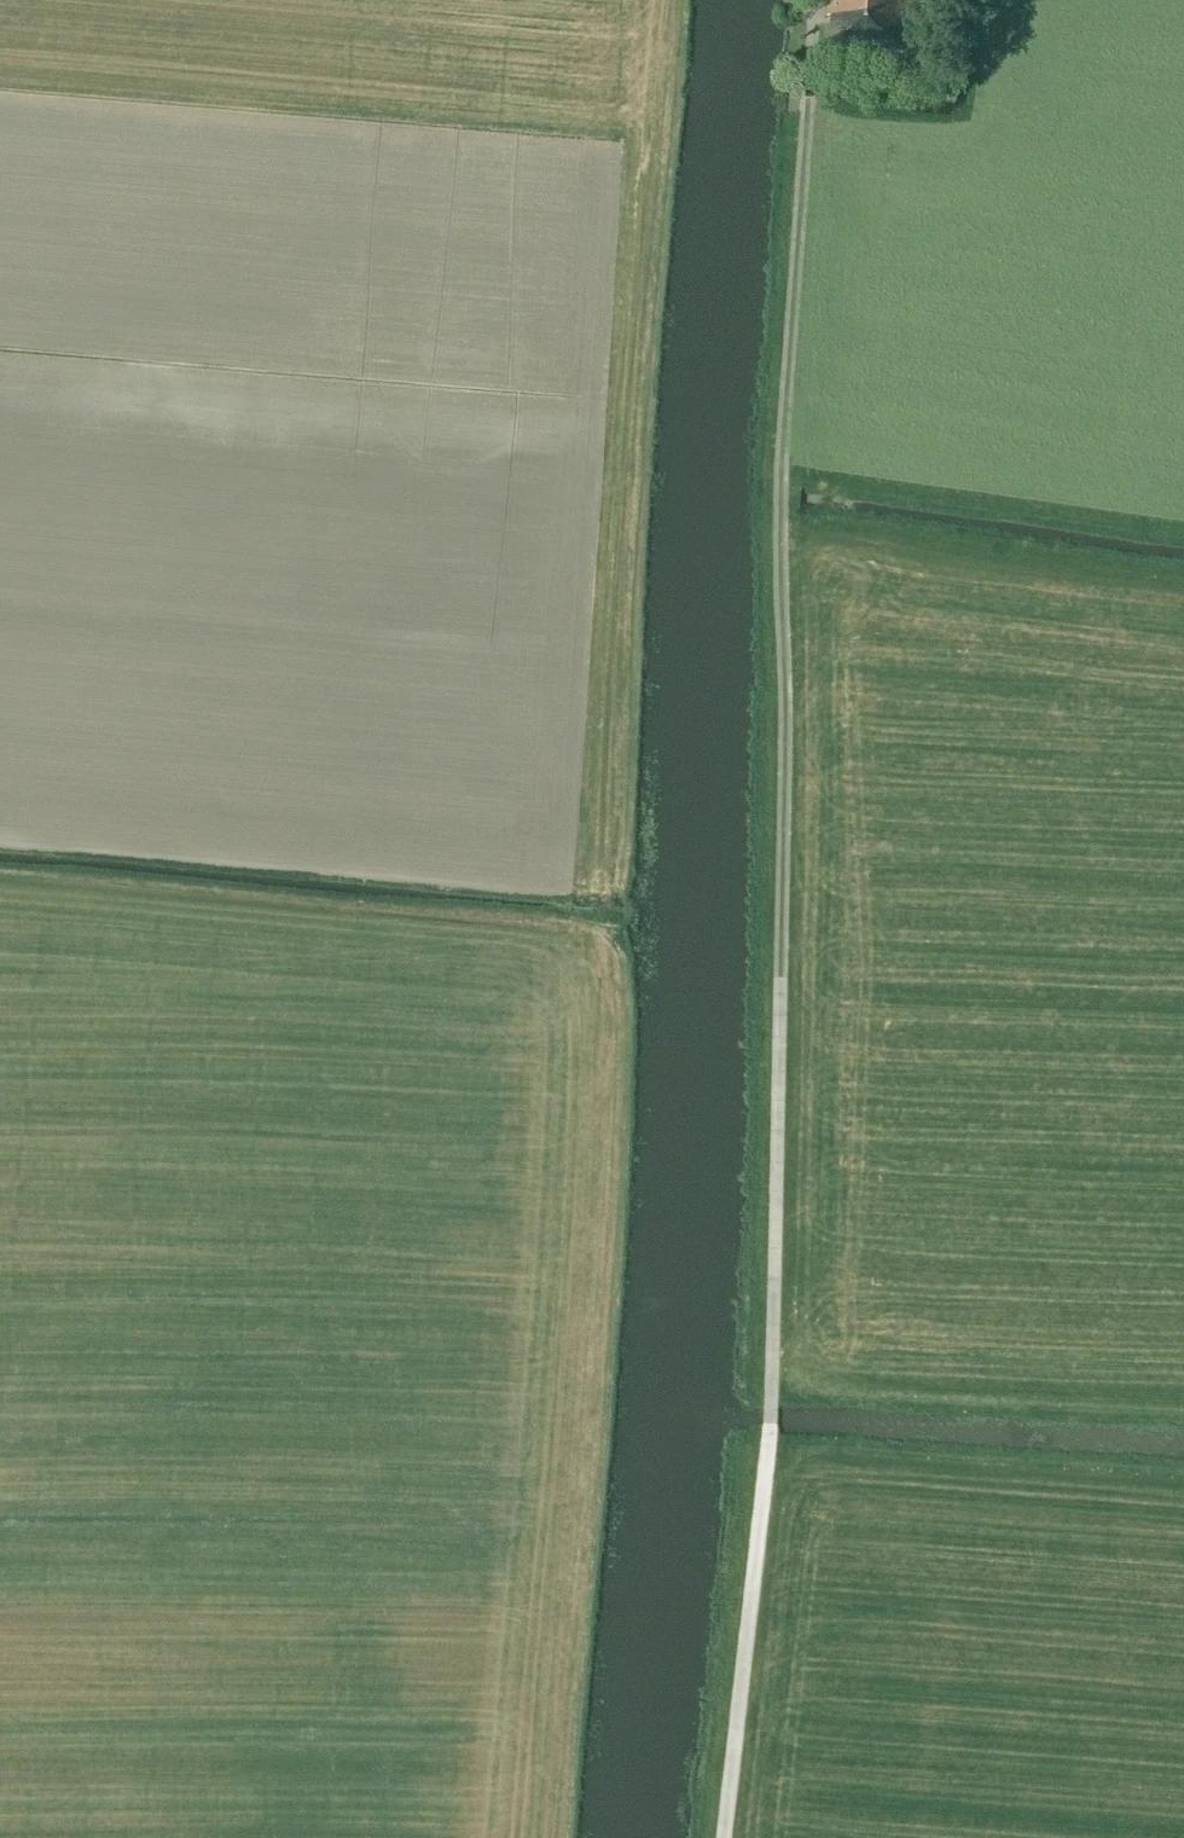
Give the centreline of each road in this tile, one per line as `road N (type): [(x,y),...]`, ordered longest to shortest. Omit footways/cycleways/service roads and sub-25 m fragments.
road 1 (track): [(778,982),(777,485),(806,0)]
road 2 (unclassified): [(720,1837),(769,1448),(778,982)]

